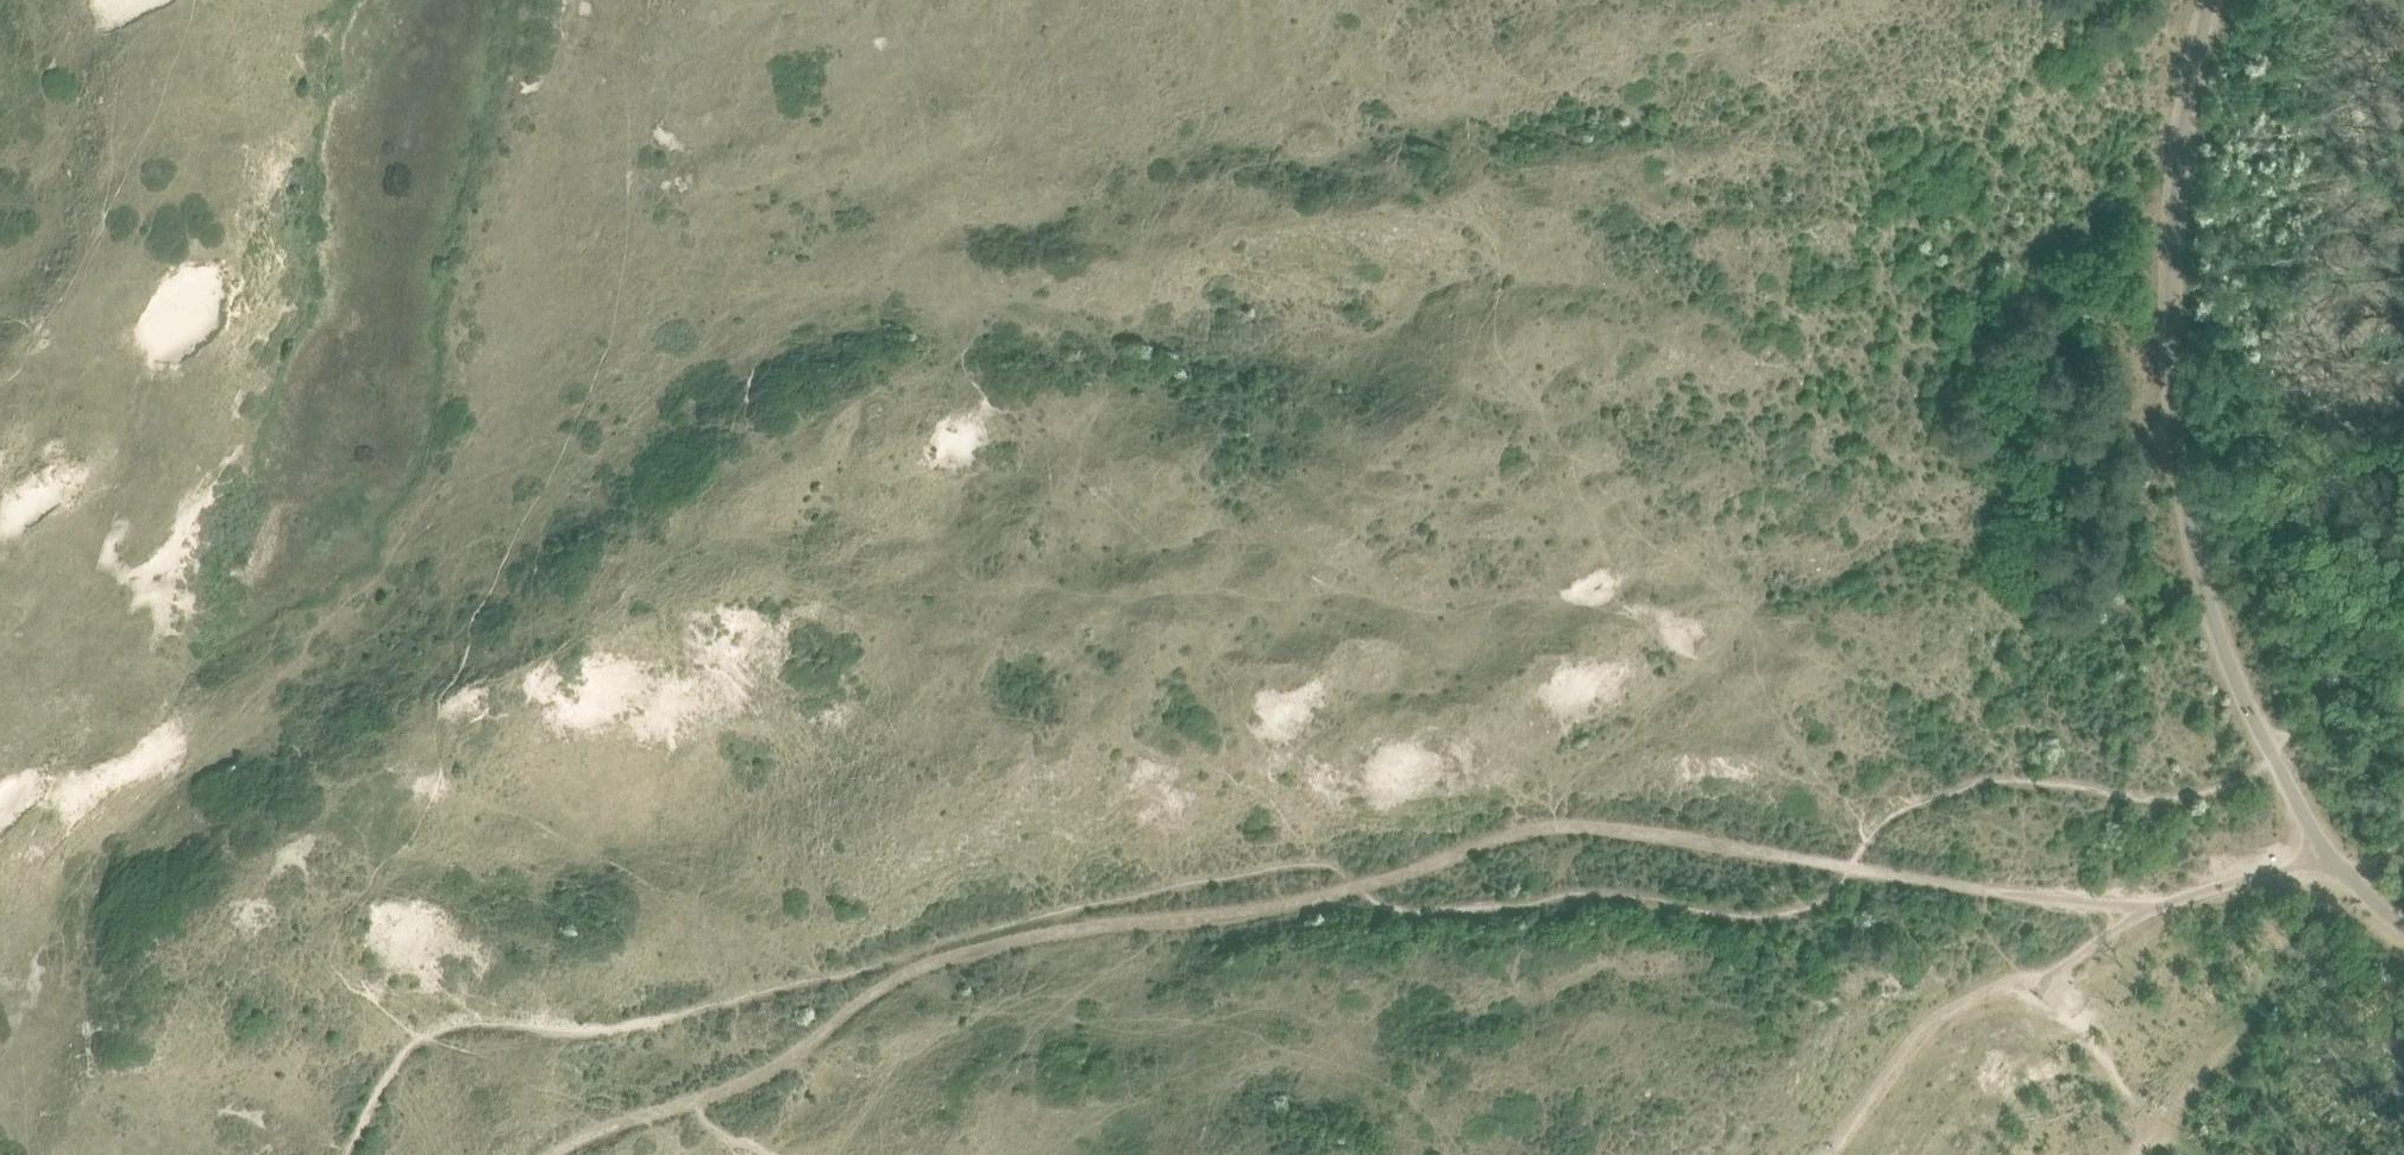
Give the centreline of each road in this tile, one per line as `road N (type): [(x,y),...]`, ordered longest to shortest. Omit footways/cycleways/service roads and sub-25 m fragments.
road 1 (track): [(2157,906),(2328,855)]

